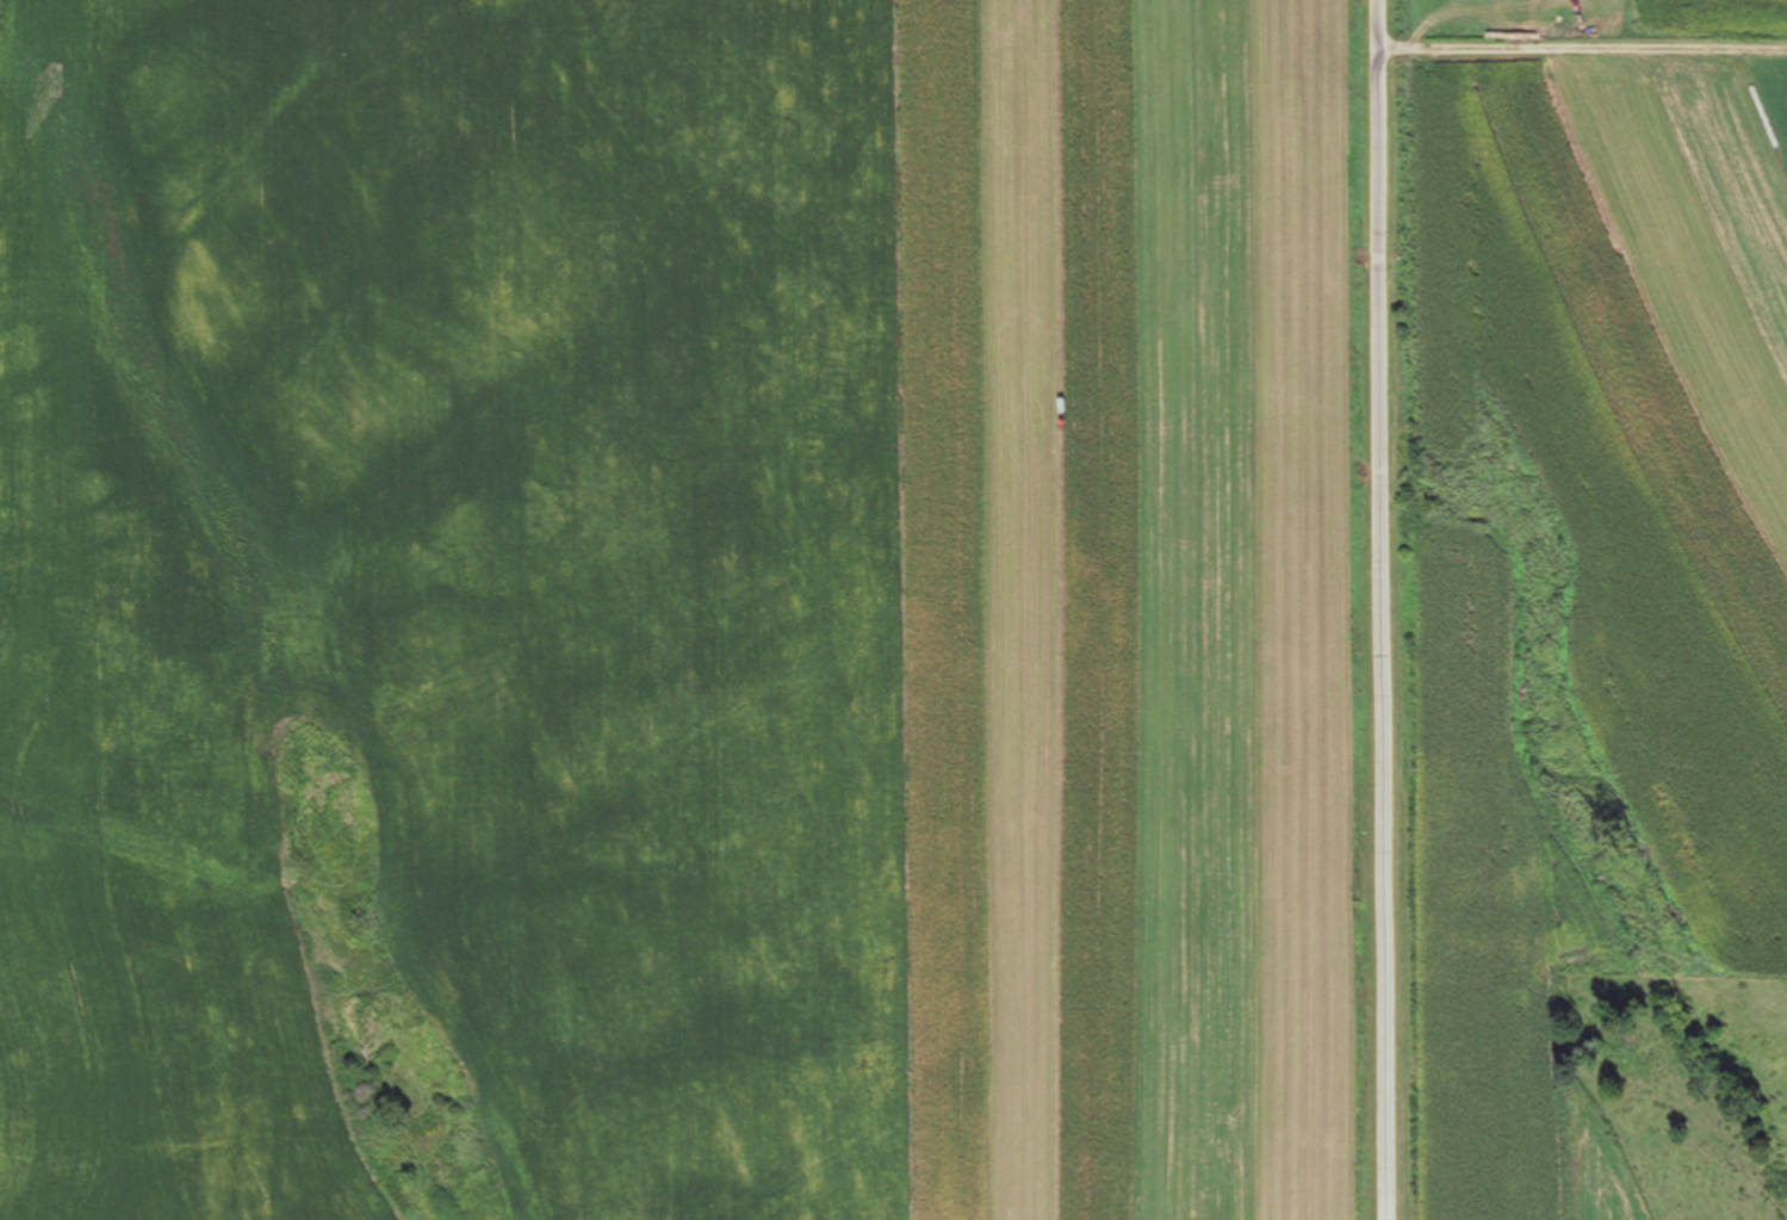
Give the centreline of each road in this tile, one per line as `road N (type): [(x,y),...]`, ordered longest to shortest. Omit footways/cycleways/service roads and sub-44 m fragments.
road 1 (residential): [(1396,1219),(1392,0)]

